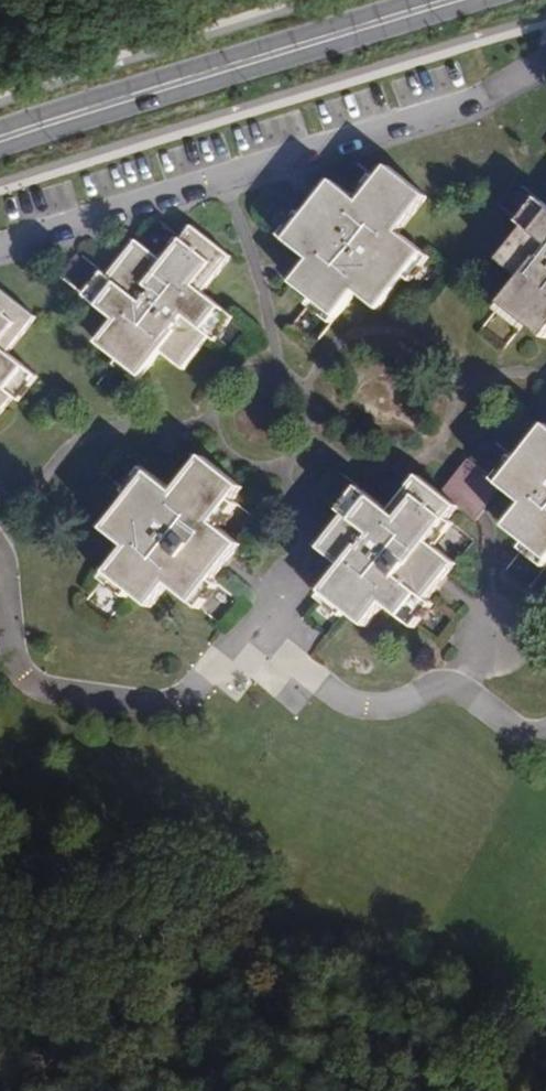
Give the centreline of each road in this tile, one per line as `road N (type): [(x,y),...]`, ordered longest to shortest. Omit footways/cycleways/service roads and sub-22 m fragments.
road 1 (residential): [(545,57),(428,116),(0,250)]
road 2 (tertiary): [(0,152),(493,0)]
road 3 (tertiary): [(421,0),(0,130)]

